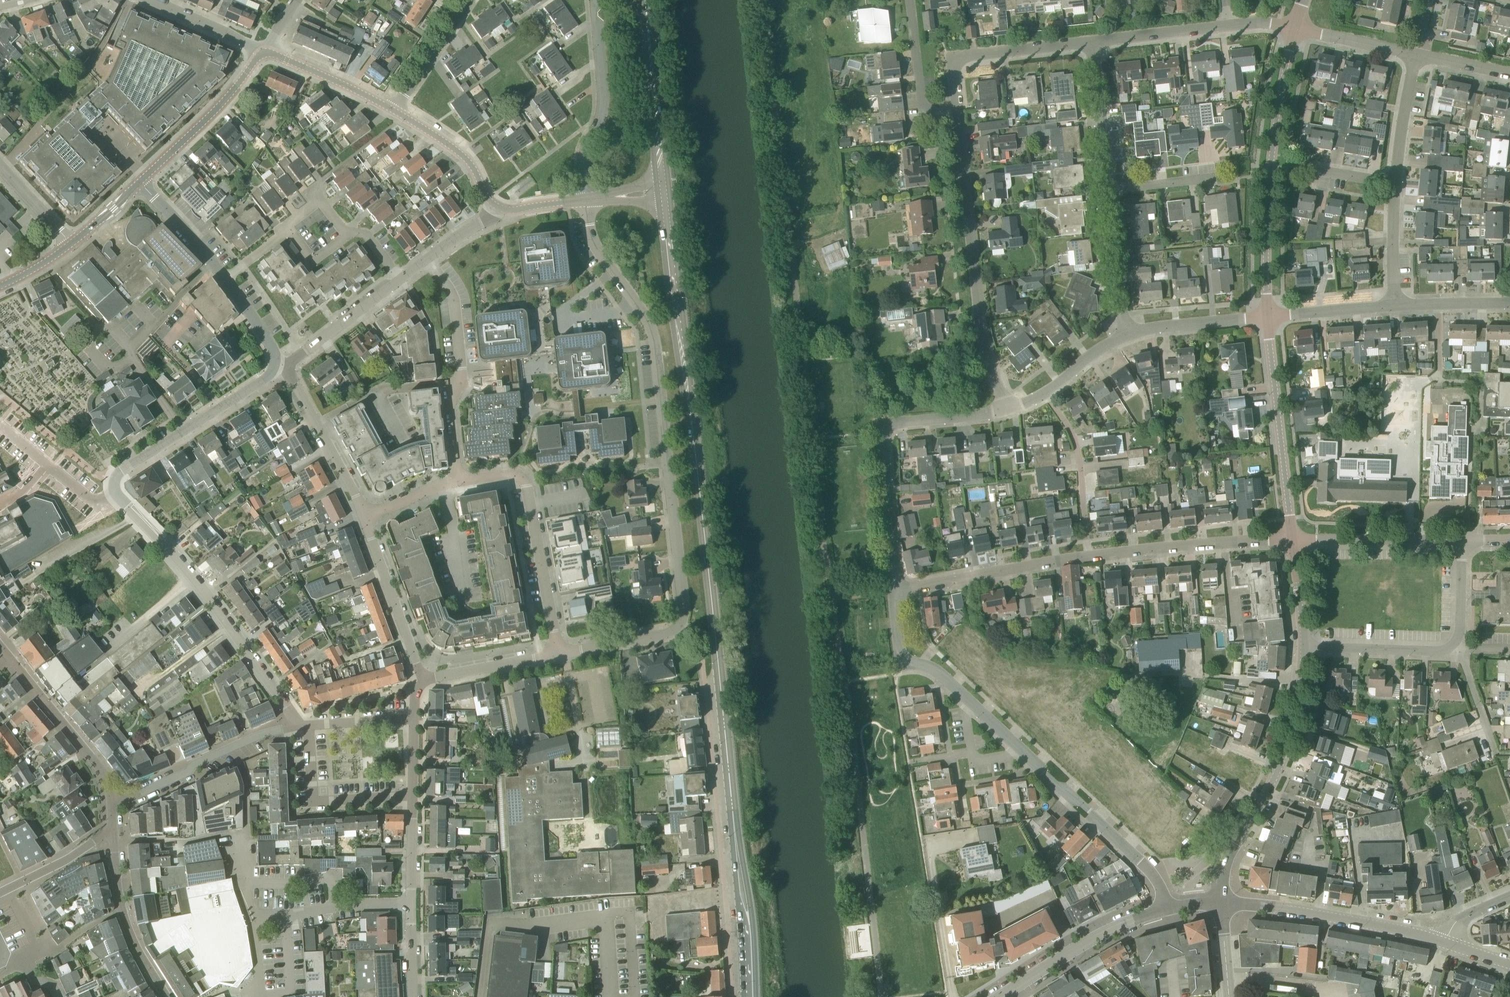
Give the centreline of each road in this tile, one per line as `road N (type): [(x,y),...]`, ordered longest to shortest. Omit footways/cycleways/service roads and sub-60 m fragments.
road 1 (primary): [(749,996),(734,797),(665,199)]
road 2 (unclassified): [(648,635),(677,626),(680,613),(652,352),(644,316),(599,254),(585,201)]
road 3 (residential): [(1007,408),(983,336),(958,111)]
road 4 (residential): [(1127,334),(1093,42)]
road 5 (residential): [(297,727),(193,578),(119,497)]
road 6 (tertiary): [(1267,316),(1271,158),(1295,28)]
road 7 (residential): [(894,592),(889,426),(1007,408)]
road 8 (residential): [(414,996),(414,721)]
road 9 (tertiary): [(1223,902),(1229,851),(1290,736),(1303,647)]
road 10 (residential): [(560,652),(524,484),(506,476),(461,482)]
road 11 (residential): [(461,482),(452,405),(462,377),(455,305),(428,260)]
road 12 (residential): [(398,280),(371,238),(320,205),(227,280)]
road 13 (tertiary): [(1445,943),(1223,902)]
road 14 (tertiary): [(1293,539),(1267,316)]
road 15 (residential): [(119,497),(119,473),(284,365)]
road 16 (residential): [(1166,909),(1150,871),(1023,752)]
road 17 (residential): [(1088,556),(1293,539)]
road 18 (residential): [(585,201),(586,155),(604,79),(596,0)]
road 19 (residential): [(111,799),(297,727)]
road 20 (residential): [(894,592),(1088,556)]
road 21 (residential): [(958,111),(953,68),(962,57),(1093,42)]
road 22 (tertiary): [(1000,996),(1094,939),(1166,909)]
road 23 (primary): [(664,184),(644,0)]
road 24 (residential): [(142,182),(265,50)]
road 25 (unclassified): [(111,799),(107,777),(8,656)]
road 26 (residential): [(1088,556),(1078,446),(1046,392)]
road 27 (residential): [(425,680),(364,518)]
road 28 (residential): [(364,518),(284,365)]
road 29 (unclassified): [(162,996),(124,922),(113,834)]
road 30 (residential): [(1293,539),(1463,540)]
road 31 (residential): [(1303,647),(1441,651),(1455,643)]
road 32 (residential): [(0,505),(24,491),(45,463),(100,506),(119,497)]
road 33 (residential): [(498,207),(467,160),(394,109)]
road 34 (residential): [(284,365),(398,280)]
road 35 (residential): [(958,111),(923,106),(910,0)]
road 36 (residential): [(394,109),(265,50)]
road 37 (residential): [(1127,334),(1267,316)]
road 38 (residential): [(425,680),(560,652)]
road 39 (residential): [(962,693),(937,671),(901,657),(894,592)]
road 40 (residential): [(1093,42),(1227,26)]
road 41 (residential): [(394,109),(467,0)]
road 42 (residential): [(227,280),(142,182)]
road 43 (residential): [(1394,182),(1417,55)]
road 44 (residential): [(1267,316),(1395,306)]
road 45 (residential): [(0,893),(113,834)]
road 46 (residential): [(1295,28),(1417,55)]
road 47 (unclassified): [(265,50),(151,0)]
road 48 (residential): [(1395,306),(1394,182)]
road 49 (residential): [(1497,758),(1455,643)]

